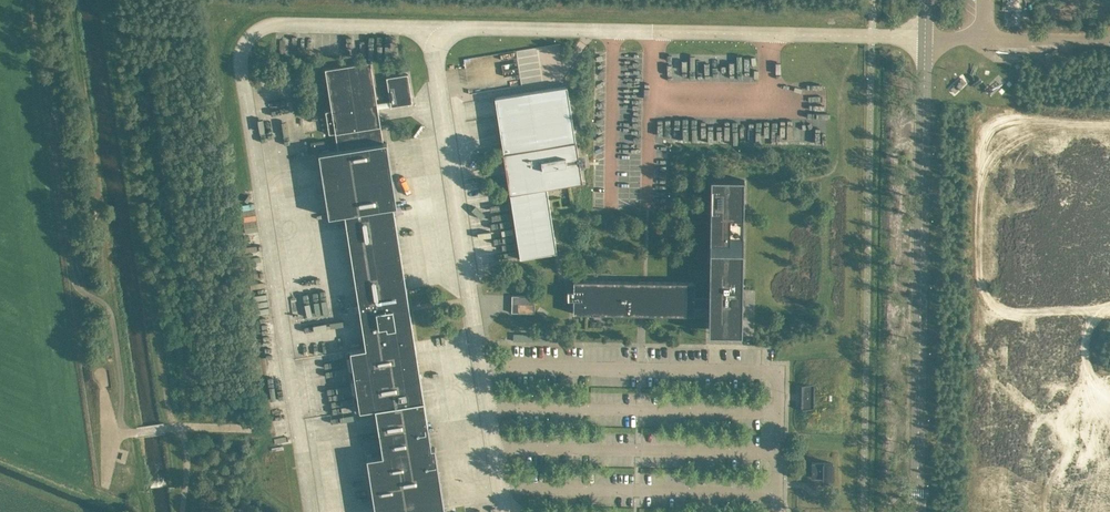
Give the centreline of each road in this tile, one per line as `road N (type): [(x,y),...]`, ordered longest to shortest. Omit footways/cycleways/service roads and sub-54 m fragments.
road 1 (unclassified): [(917,511),(926,0)]

